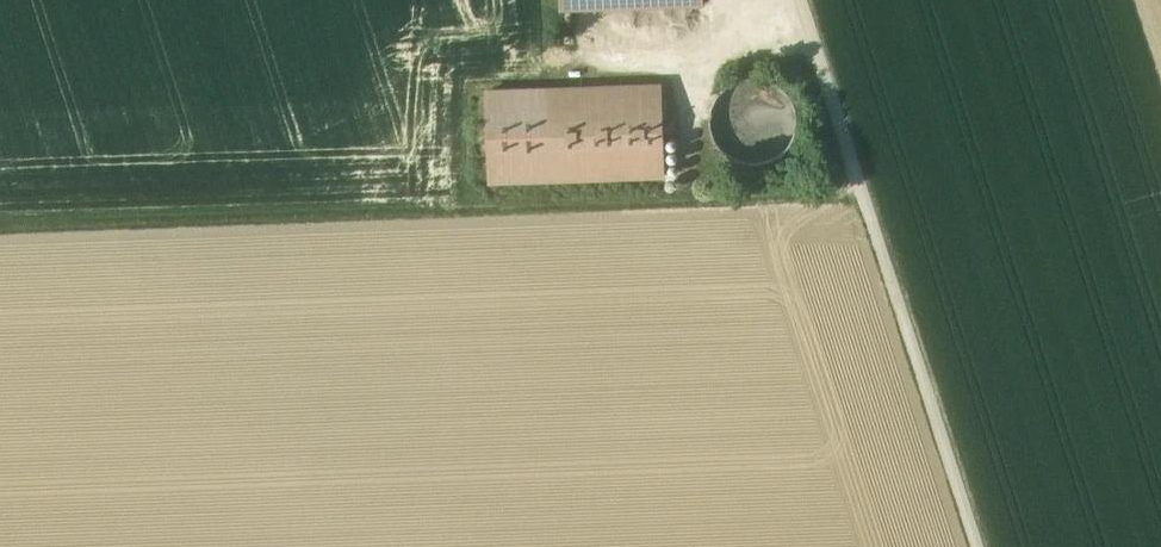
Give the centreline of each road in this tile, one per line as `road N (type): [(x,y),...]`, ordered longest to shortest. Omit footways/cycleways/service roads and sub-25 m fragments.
road 1 (track): [(0,243),(870,213)]
road 2 (track): [(800,0),(978,546)]

